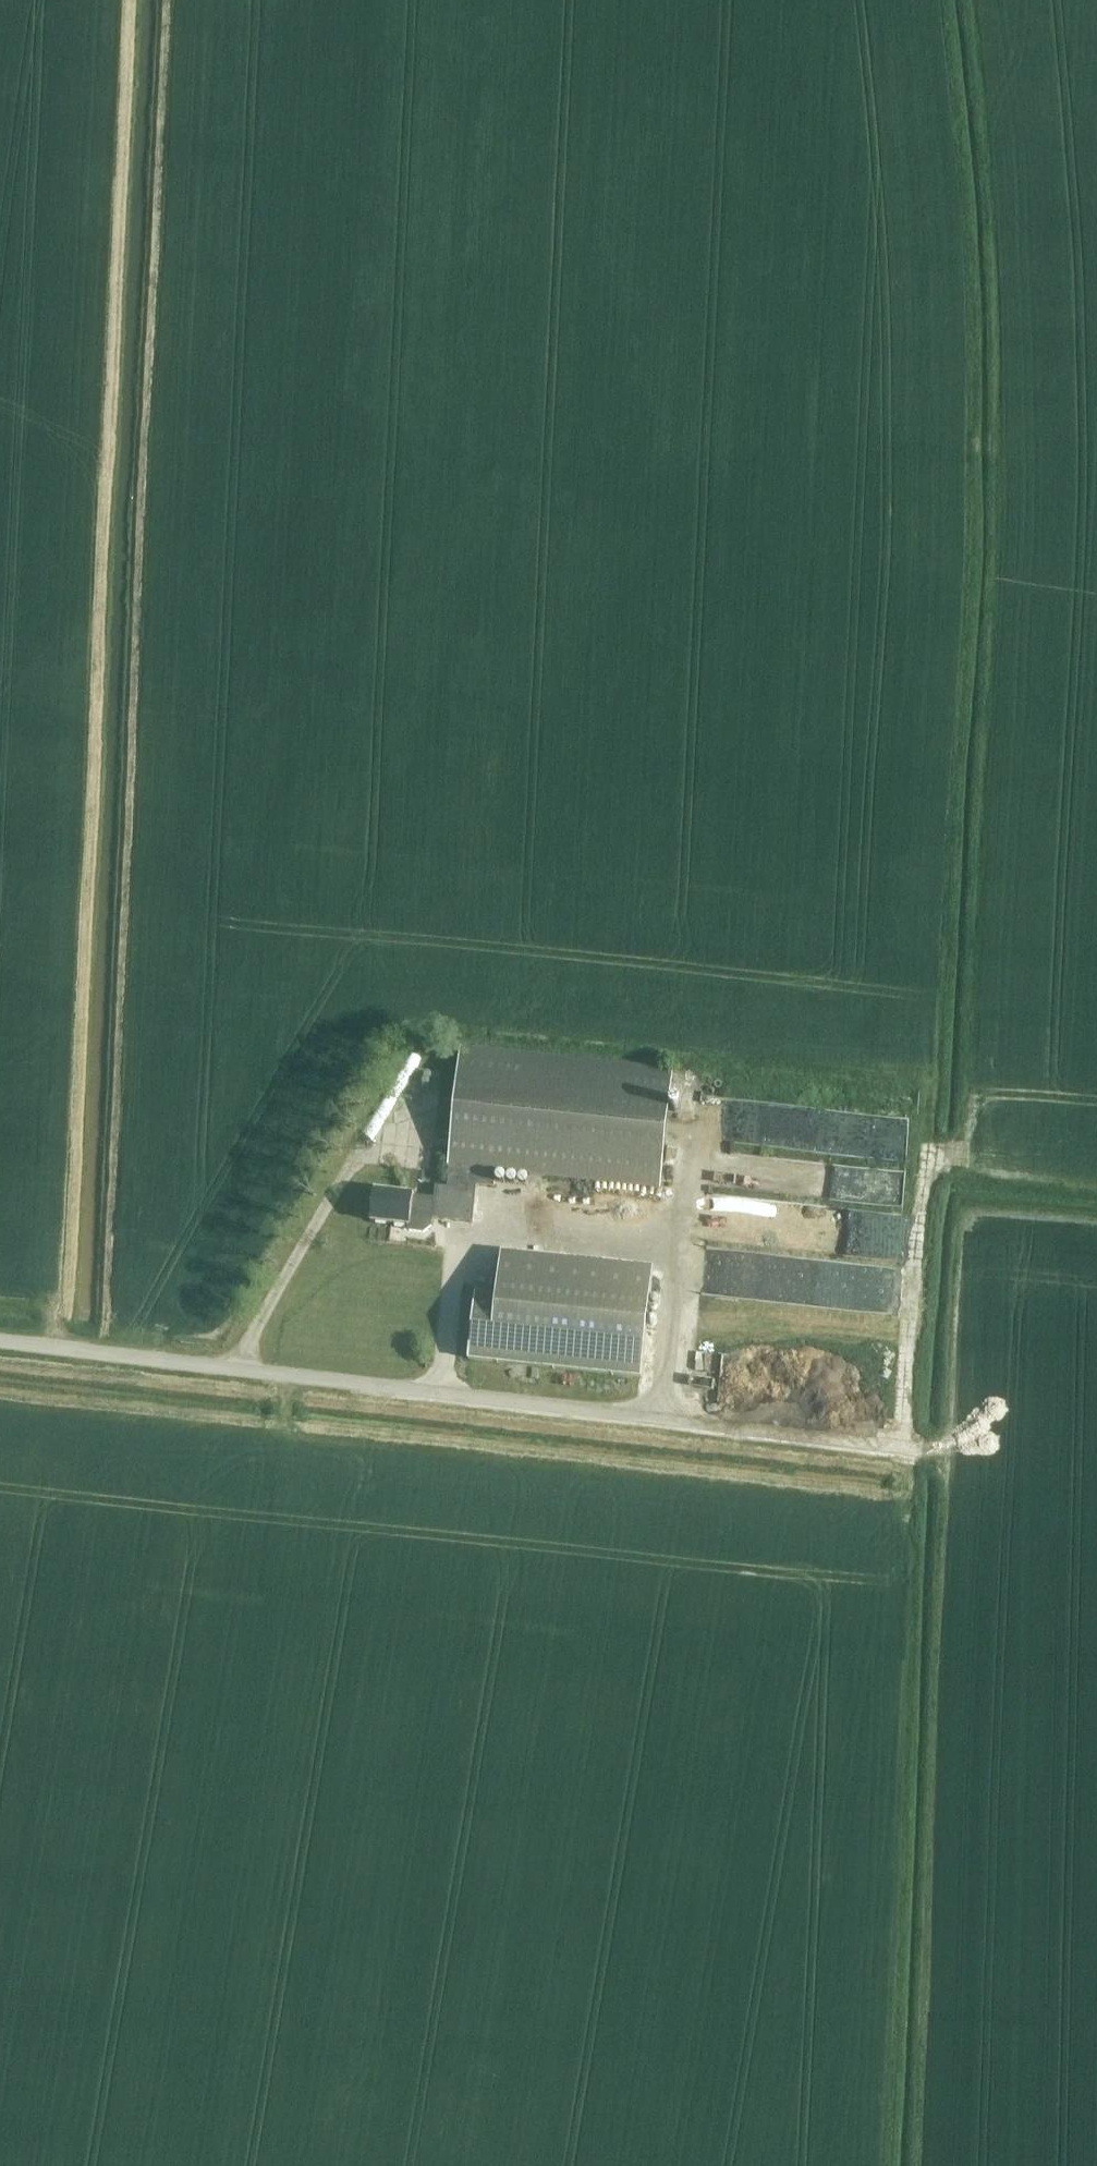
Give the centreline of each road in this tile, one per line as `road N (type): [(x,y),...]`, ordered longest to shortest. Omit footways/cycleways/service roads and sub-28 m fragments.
road 1 (unclassified): [(914,1458),(0,1343)]

